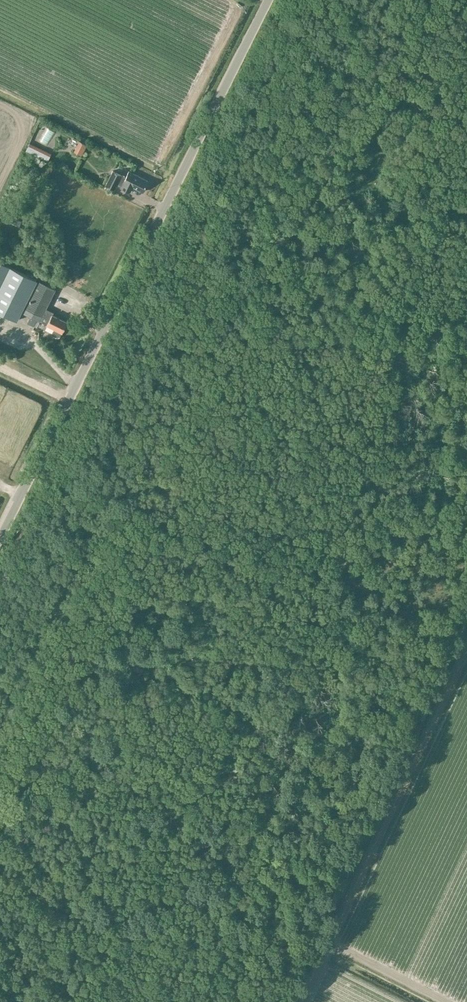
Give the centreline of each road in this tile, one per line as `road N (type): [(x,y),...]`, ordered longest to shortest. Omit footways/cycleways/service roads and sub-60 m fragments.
road 1 (unclassified): [(0,537),(268,0)]
road 2 (track): [(303,1001),(466,653)]

